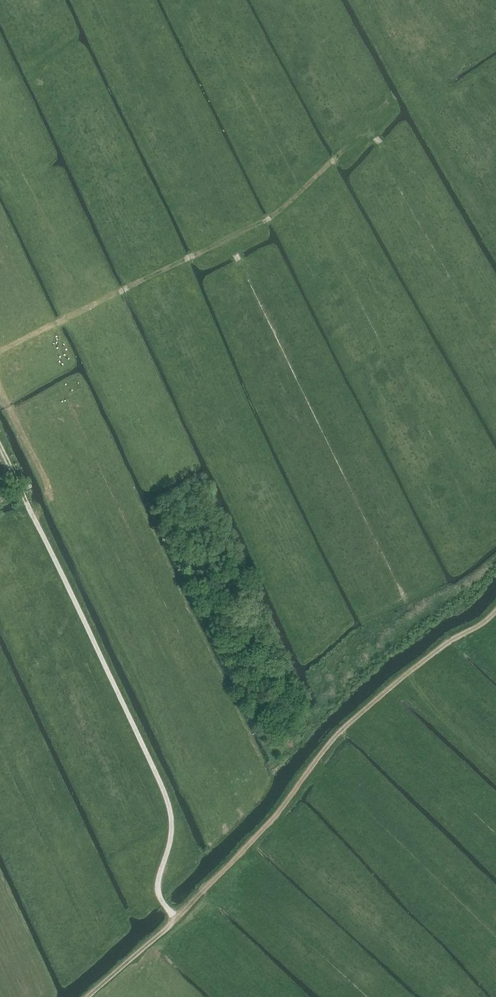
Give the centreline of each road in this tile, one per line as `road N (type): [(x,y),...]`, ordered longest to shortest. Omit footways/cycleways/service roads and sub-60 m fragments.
road 1 (track): [(177,916),(160,899),(159,882),(169,802),(35,515),(47,496),(44,480),(0,391)]
road 2 (track): [(88,996),(240,852),(372,704),(438,652)]
road 3 (track): [(0,350),(278,212),(393,96)]

